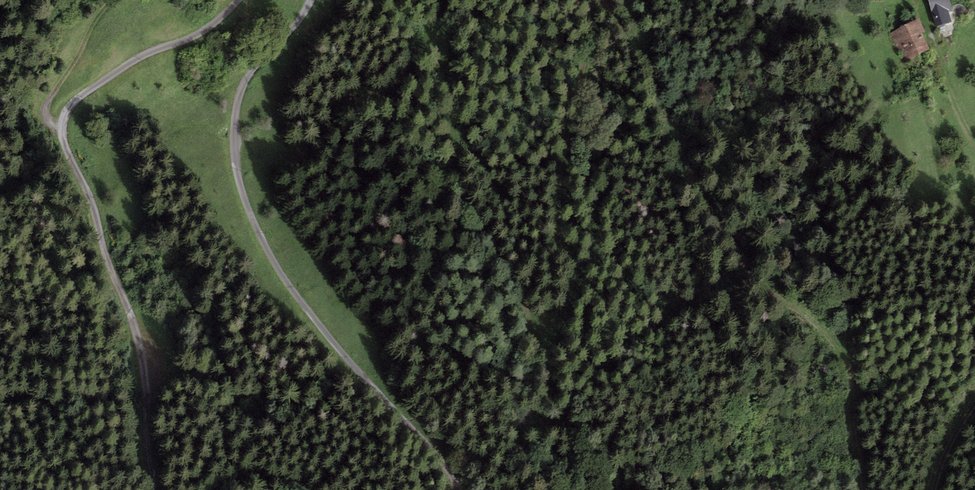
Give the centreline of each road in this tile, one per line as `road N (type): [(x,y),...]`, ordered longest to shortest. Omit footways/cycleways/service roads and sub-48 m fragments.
road 1 (track): [(592,0),(552,216),(546,341),(461,191),(442,28),(428,32),(402,76),(338,108),(269,179),(235,139)]
road 2 (track): [(238,0),(197,34),(130,63),(66,116),(64,139),(133,314),(156,489)]
road 3 (track): [(459,489),(305,306),(241,189),(235,139),(244,79),(311,0)]
road 4 (track): [(866,489),(847,361),(825,329),(758,280),(701,205),(624,0)]
road 5 (track): [(65,128),(44,108),(112,0)]

